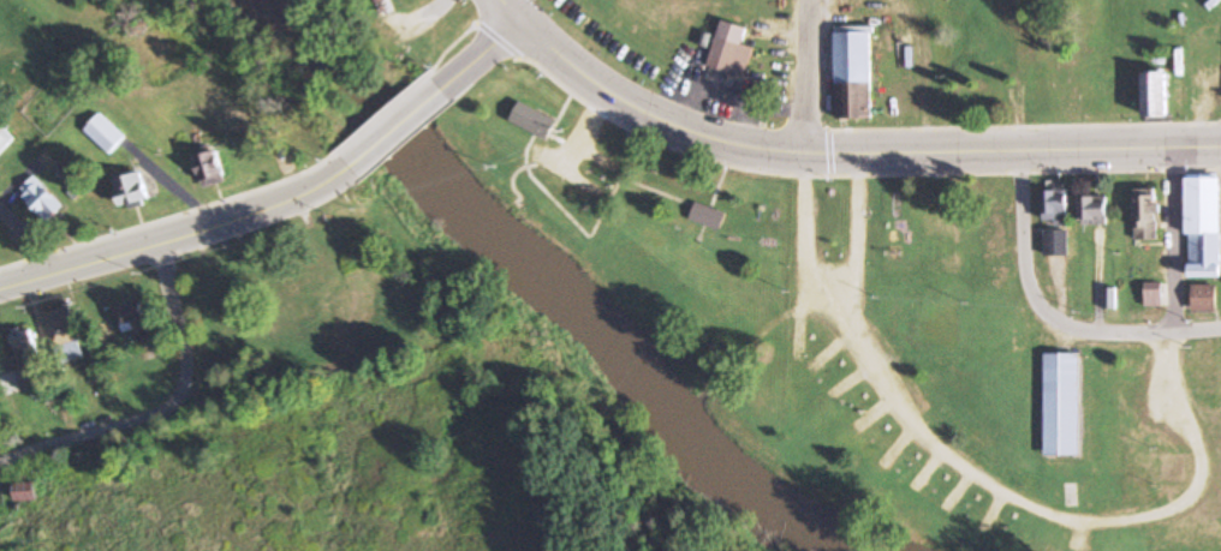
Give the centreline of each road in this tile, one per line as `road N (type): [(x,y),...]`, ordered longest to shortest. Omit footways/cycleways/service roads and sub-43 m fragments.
road 1 (residential): [(808,285),(857,327),(919,429),(947,456),(1072,521),(1165,516),(1198,498),(1204,453),(1169,399),(1166,365),(1178,333)]
road 2 (primary): [(1152,149),(809,157),(723,144),(573,68),(524,22)]
road 3 (primary): [(0,284),(266,215),(353,169)]
road 4 (residential): [(1178,333),(1083,331),(1040,304),(1024,247),(1020,152)]
road 5 (residential): [(1178,333),(1171,149)]
road 6 (residential): [(0,470),(168,408)]
road 7 (residential): [(168,408),(186,379),(156,241)]
road 8 (residential): [(857,327),(858,156)]
road 9 (residential): [(809,157),(808,0)]
road 10 (residential): [(809,157),(808,285)]

